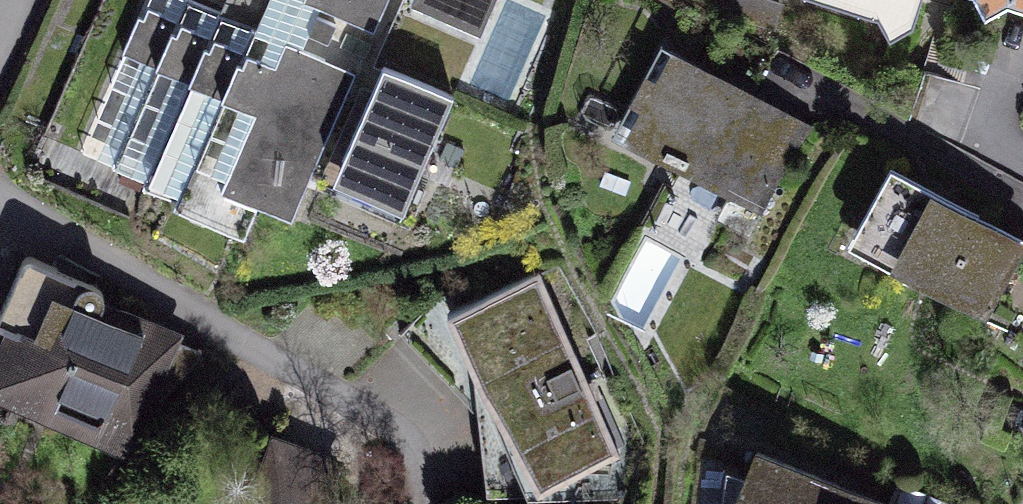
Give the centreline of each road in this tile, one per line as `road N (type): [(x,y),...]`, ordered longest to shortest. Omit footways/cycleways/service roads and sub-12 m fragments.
road 1 (residential): [(0,204),(419,444),(423,503)]

